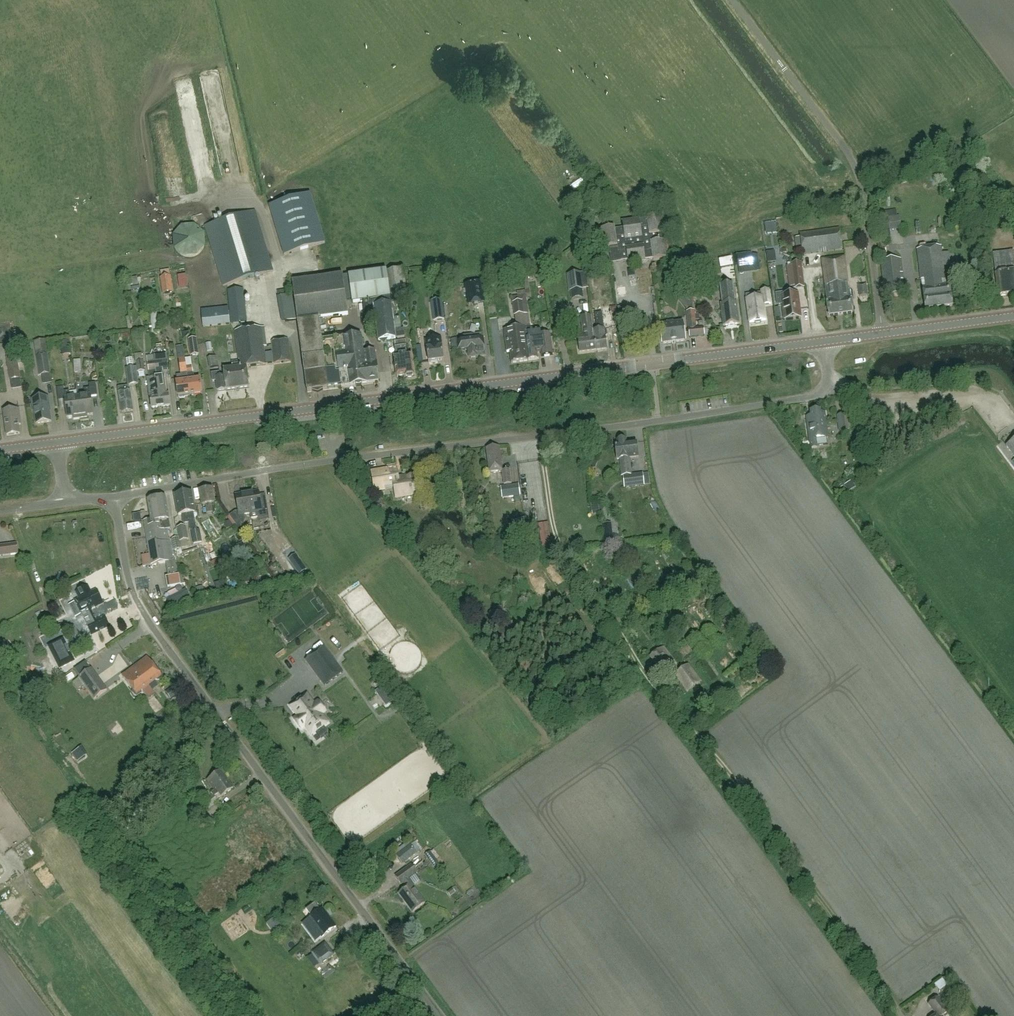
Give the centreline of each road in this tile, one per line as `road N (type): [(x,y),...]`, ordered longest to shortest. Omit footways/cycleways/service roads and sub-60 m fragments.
road 1 (tertiary): [(57,442),(824,341)]
road 2 (unclassified): [(116,496),(819,396),(830,384),(824,341)]
road 3 (track): [(537,435),(550,529),(570,562),(901,1015)]
road 4 (unclassified): [(437,1015),(143,612),(116,496)]
road 5 (unclassified): [(880,334),(852,179),(728,0)]
road 6 (tertiary): [(880,334),(1013,317)]

